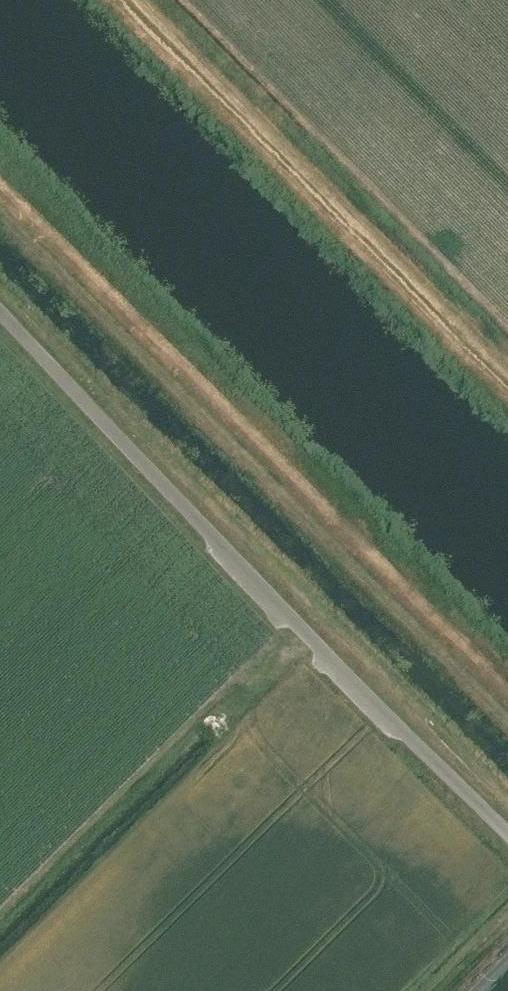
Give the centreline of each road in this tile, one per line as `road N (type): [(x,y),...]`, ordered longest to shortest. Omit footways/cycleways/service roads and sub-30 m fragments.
road 1 (unclassified): [(507,833),(0,317)]

